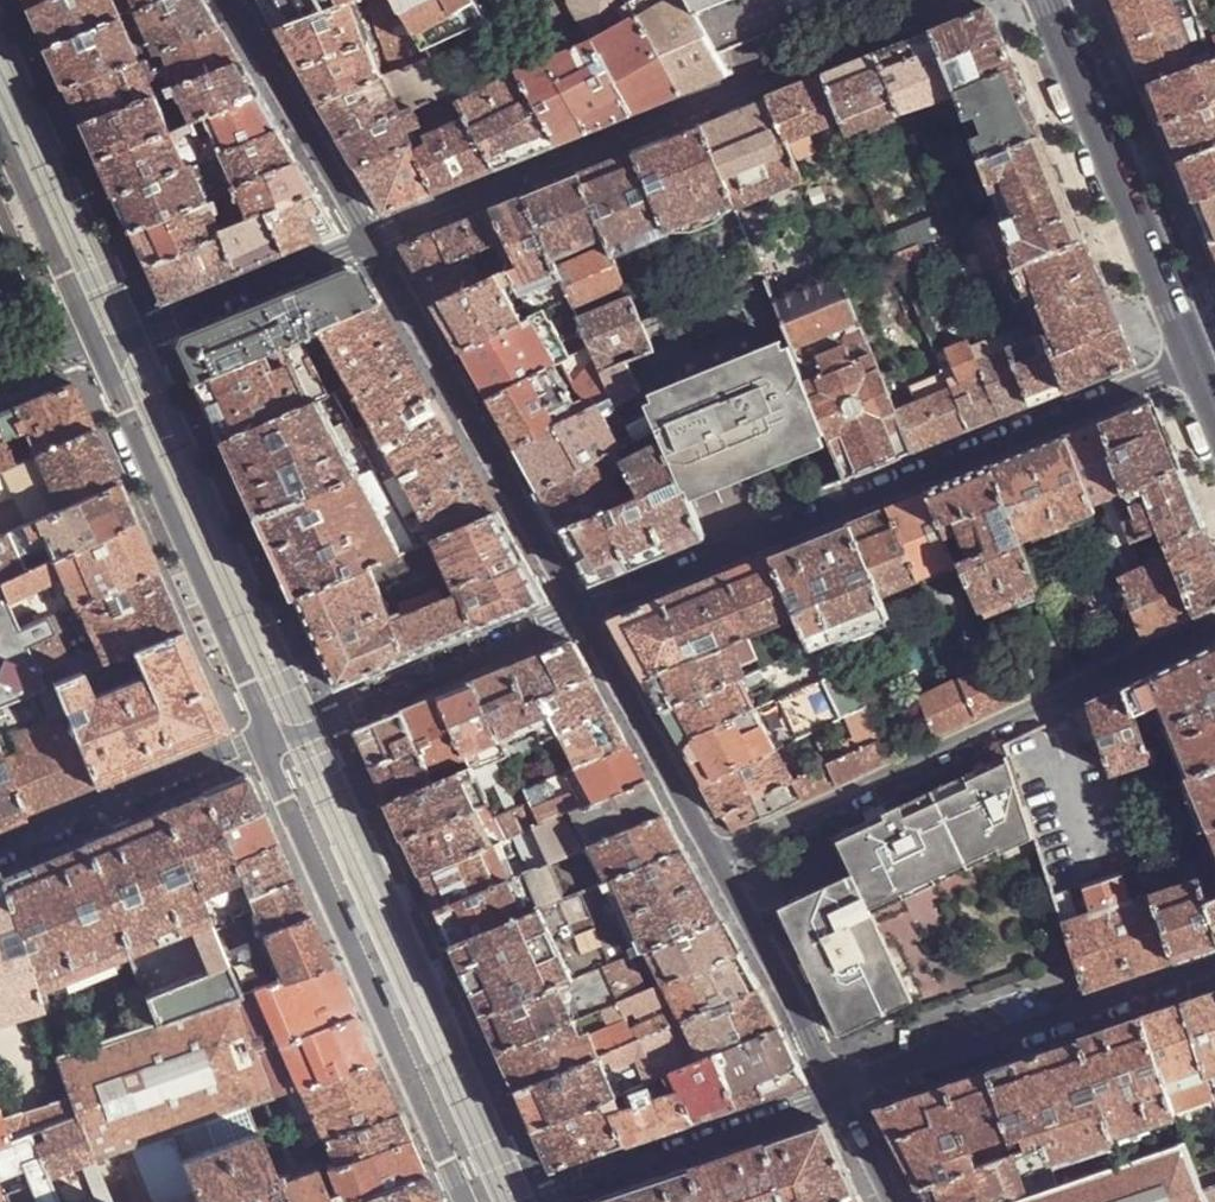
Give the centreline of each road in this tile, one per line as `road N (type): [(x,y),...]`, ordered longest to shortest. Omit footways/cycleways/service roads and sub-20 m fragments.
road 1 (residential): [(583,613),(1195,361)]
road 2 (residential): [(376,243),(977,0)]
road 3 (residential): [(1214,625),(719,863)]
road 4 (residential): [(264,745),(465,1201)]
road 5 (residential): [(92,340),(255,703),(264,745)]
road 6 (residential): [(583,613),(376,243)]
road 7 (residential): [(1214,966),(840,1093)]
road 8 (secondary): [(1195,361),(1048,0)]
road 9 (residential): [(264,745),(583,613)]
road 10 (residential): [(840,1093),(531,1201)]
road 11 (residential): [(719,863),(583,613)]
road 12 (residential): [(0,851),(264,745)]
road 13 (residential): [(376,243),(236,0)]
road 14 (residential): [(840,1093),(719,863)]
road 15 (residential): [(0,141),(92,340)]
road 16 (residential): [(897,1201),(840,1093)]

